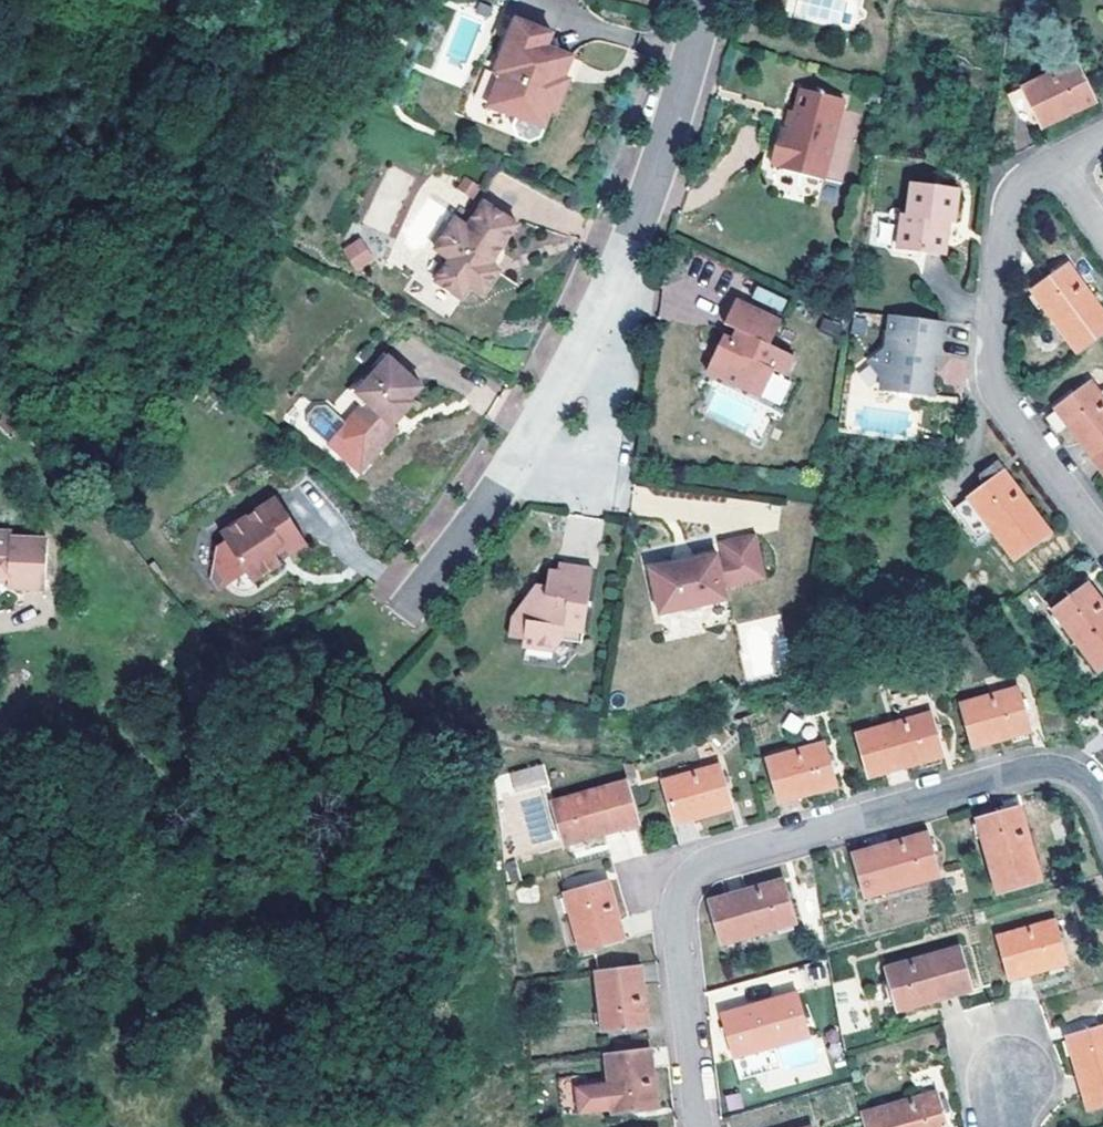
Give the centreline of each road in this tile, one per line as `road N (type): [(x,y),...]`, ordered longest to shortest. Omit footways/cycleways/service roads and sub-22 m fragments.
road 1 (residential): [(1102,801),(1079,770),(1050,765),(706,860),(680,889),(675,931),(700,1126)]
road 2 (residential): [(706,0),(638,221),(570,361),(499,485),(402,616)]
road 3 (residential): [(1102,542),(990,387),(1009,200),(1053,163)]

